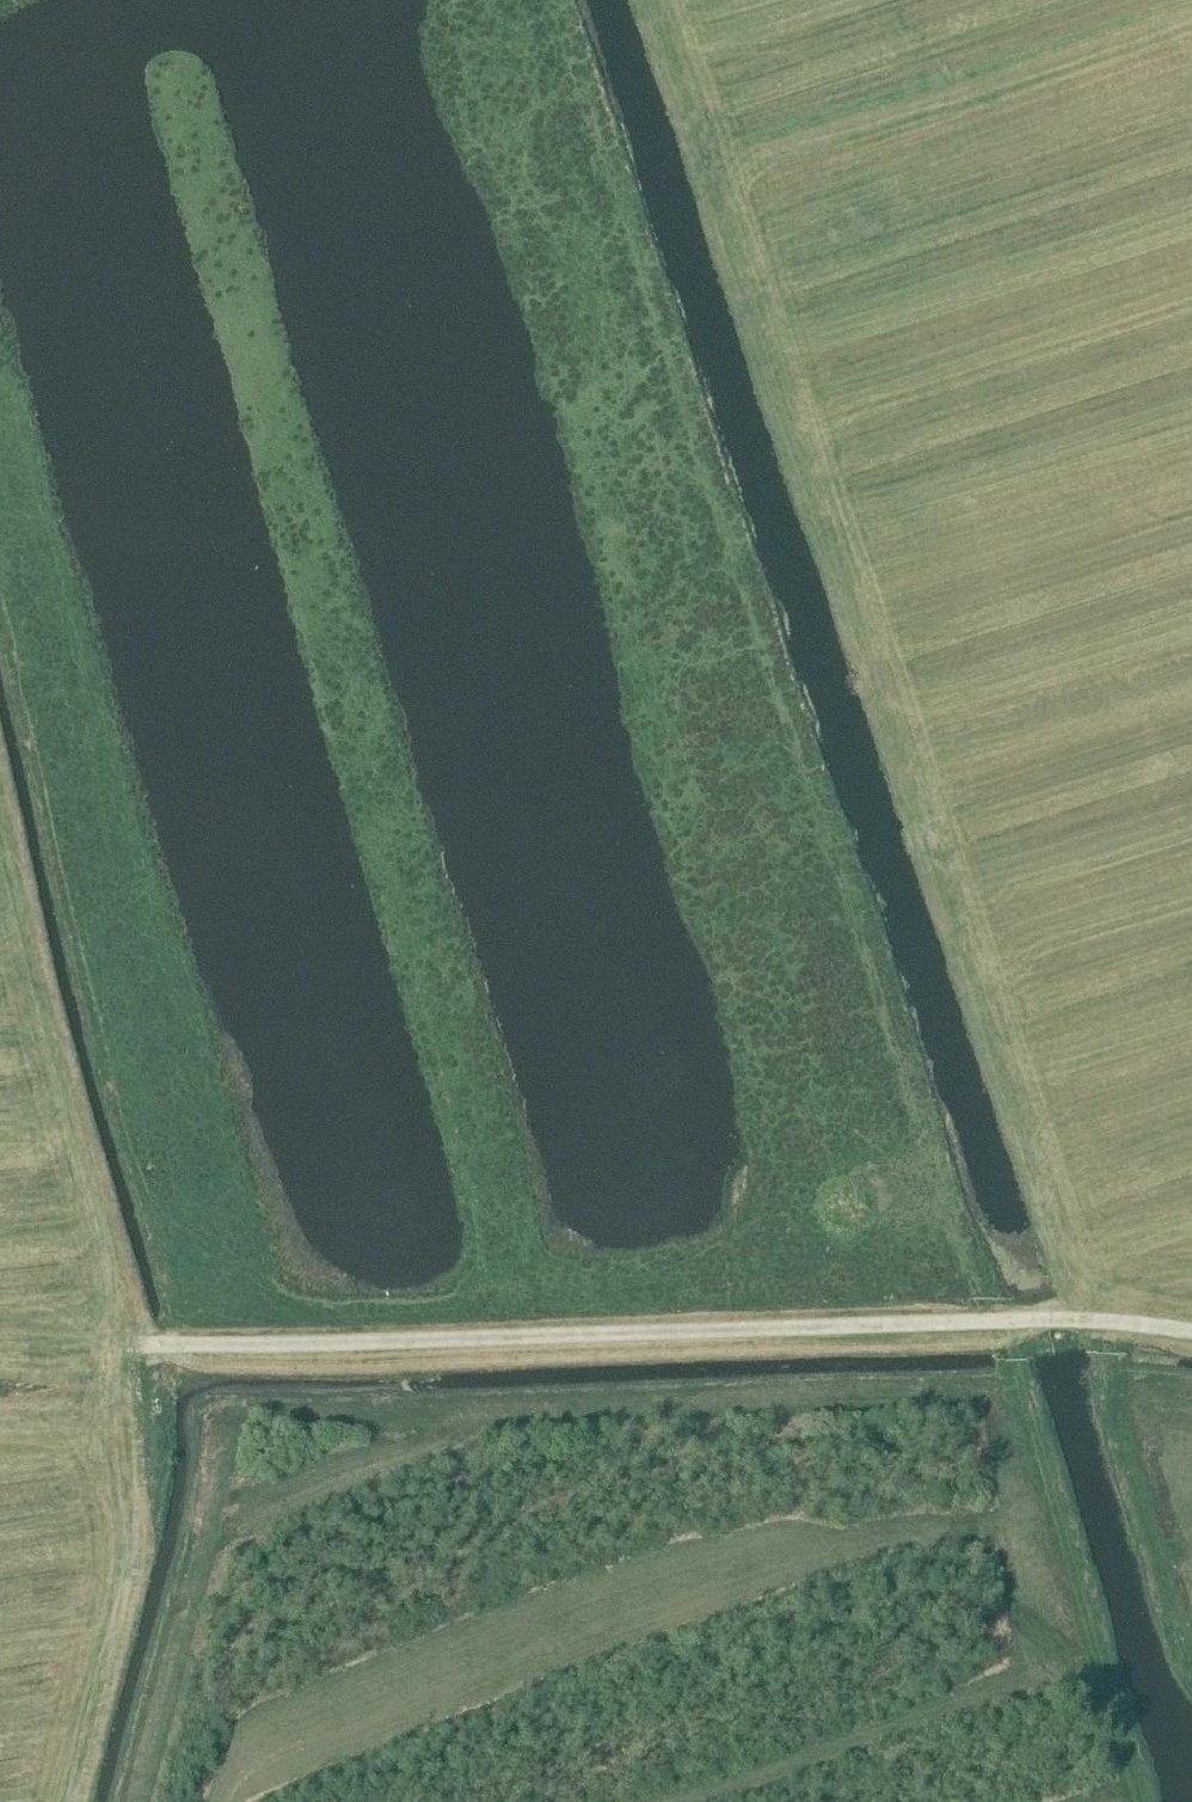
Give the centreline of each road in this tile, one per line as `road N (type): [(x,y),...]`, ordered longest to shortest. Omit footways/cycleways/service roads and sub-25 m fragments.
road 1 (track): [(1137,1801),(1006,1324)]
road 2 (track): [(0,1349),(145,1345)]

